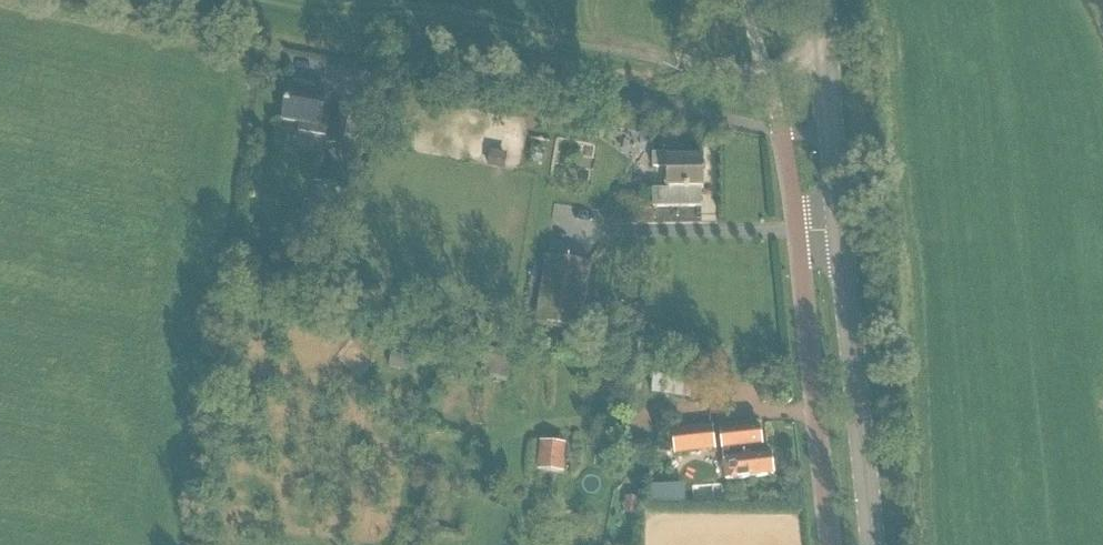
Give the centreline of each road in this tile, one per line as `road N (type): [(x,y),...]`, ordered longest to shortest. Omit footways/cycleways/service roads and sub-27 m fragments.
road 1 (secondary): [(874,544),(840,230)]
road 2 (residential): [(797,231),(830,544)]
road 3 (secondary): [(840,230),(823,0)]
road 4 (track): [(662,58),(751,74),(826,61)]

